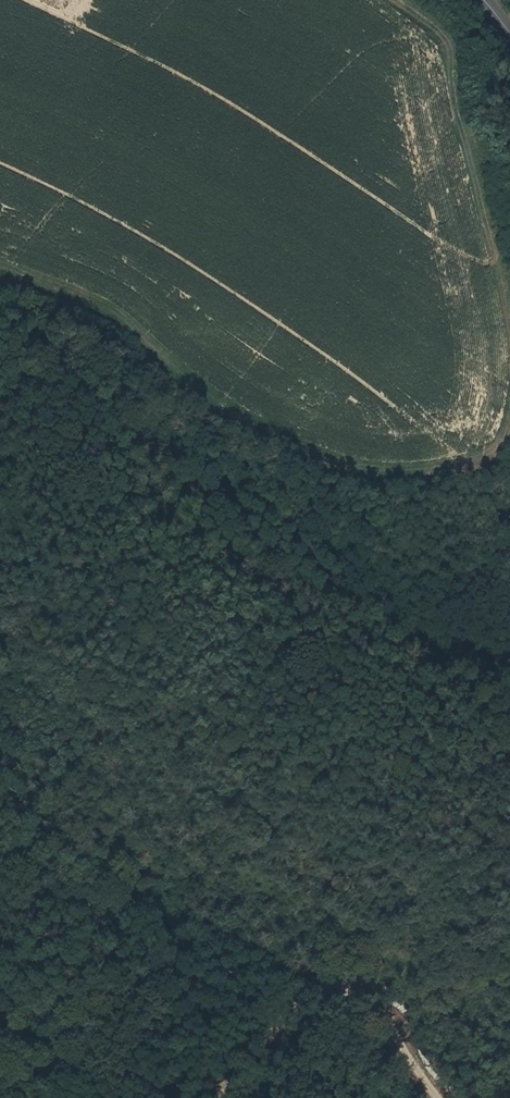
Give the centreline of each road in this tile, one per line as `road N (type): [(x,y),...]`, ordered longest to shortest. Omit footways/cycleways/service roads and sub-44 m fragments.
road 1 (track): [(0,261),(76,284),(204,389),(357,460),(486,463),(509,427)]
road 2 (track): [(509,318),(448,95),(443,43),(382,0)]
road 3 (track): [(318,987),(350,988),(387,1012),(441,1097)]

